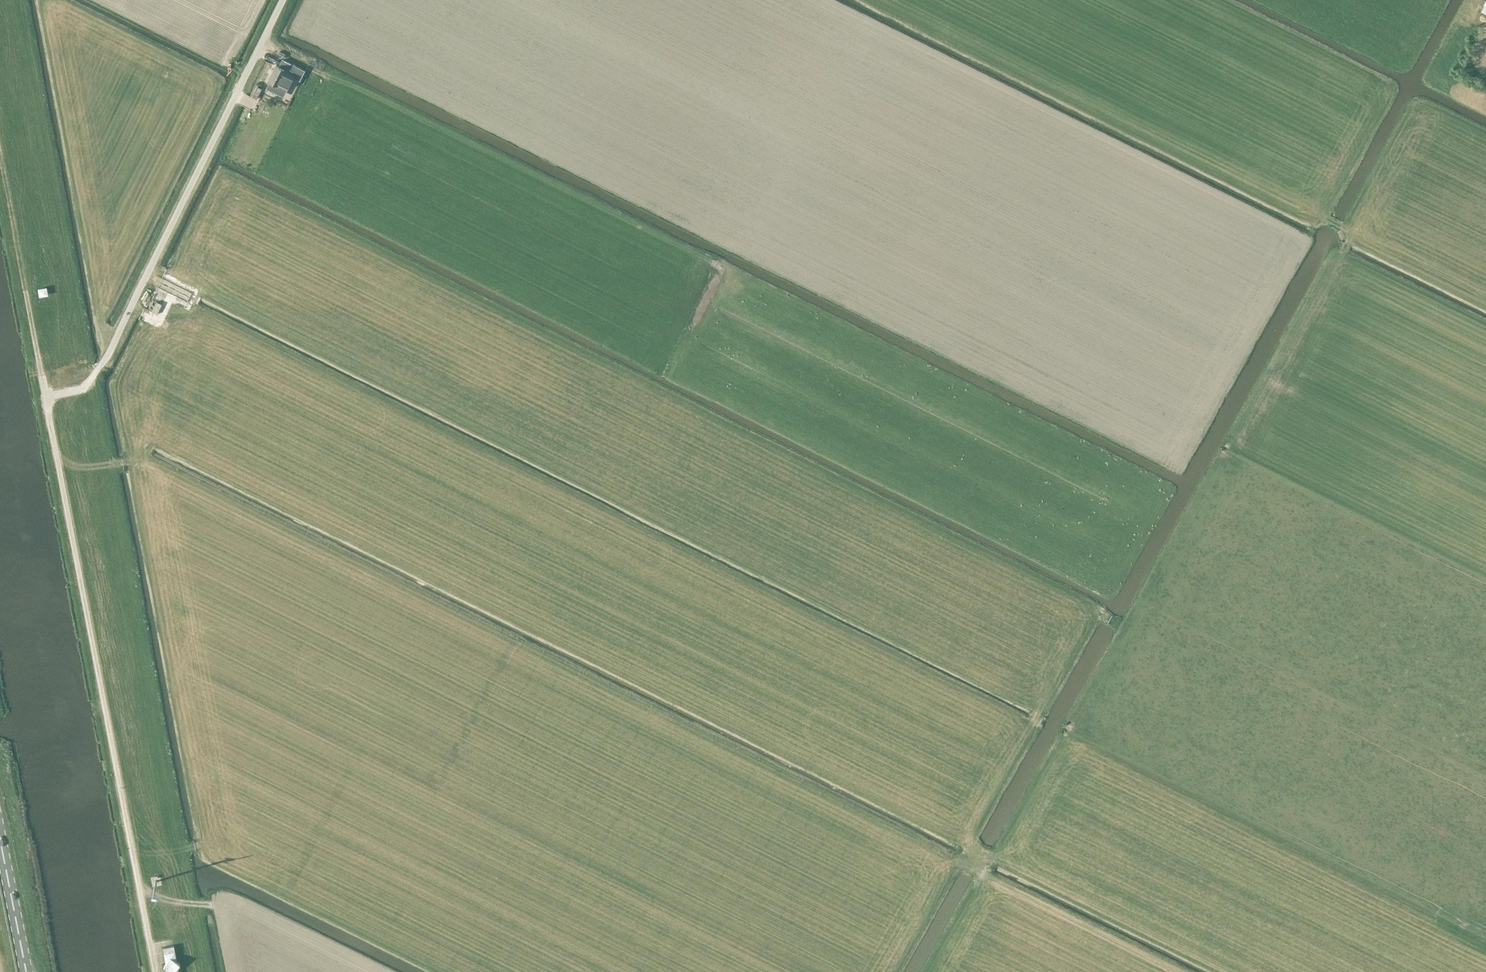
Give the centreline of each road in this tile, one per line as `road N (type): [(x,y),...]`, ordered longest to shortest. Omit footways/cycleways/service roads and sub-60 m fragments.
road 1 (unclassified): [(48,398),(84,388),(103,364),(284,0)]
road 2 (primary): [(26,971),(0,844)]

